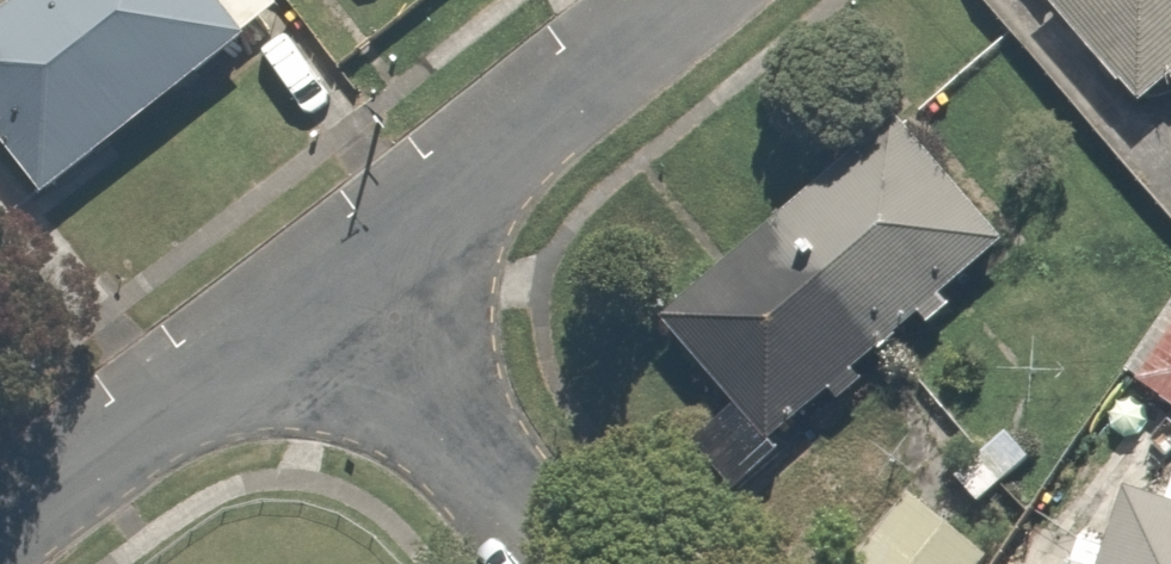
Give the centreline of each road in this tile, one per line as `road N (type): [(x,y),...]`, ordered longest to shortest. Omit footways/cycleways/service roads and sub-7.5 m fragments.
road 1 (residential): [(326,289),(678,0)]
road 2 (residential): [(0,526),(326,289)]
road 3 (residential): [(326,289),(555,563)]

